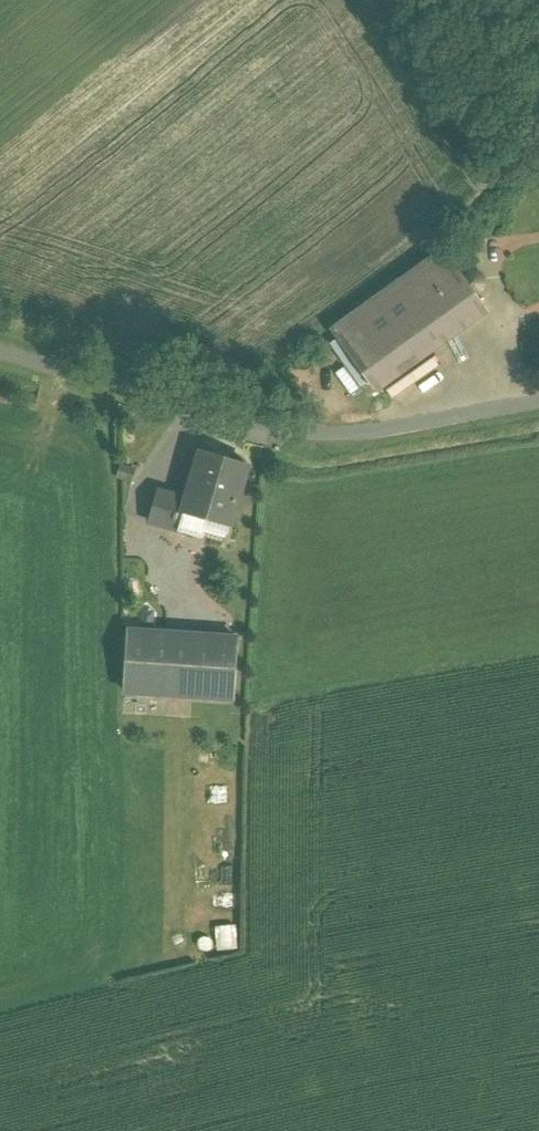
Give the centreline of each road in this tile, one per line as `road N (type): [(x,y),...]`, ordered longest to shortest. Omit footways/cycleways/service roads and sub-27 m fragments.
road 1 (unclassified): [(0,356),(316,440),(538,405)]

